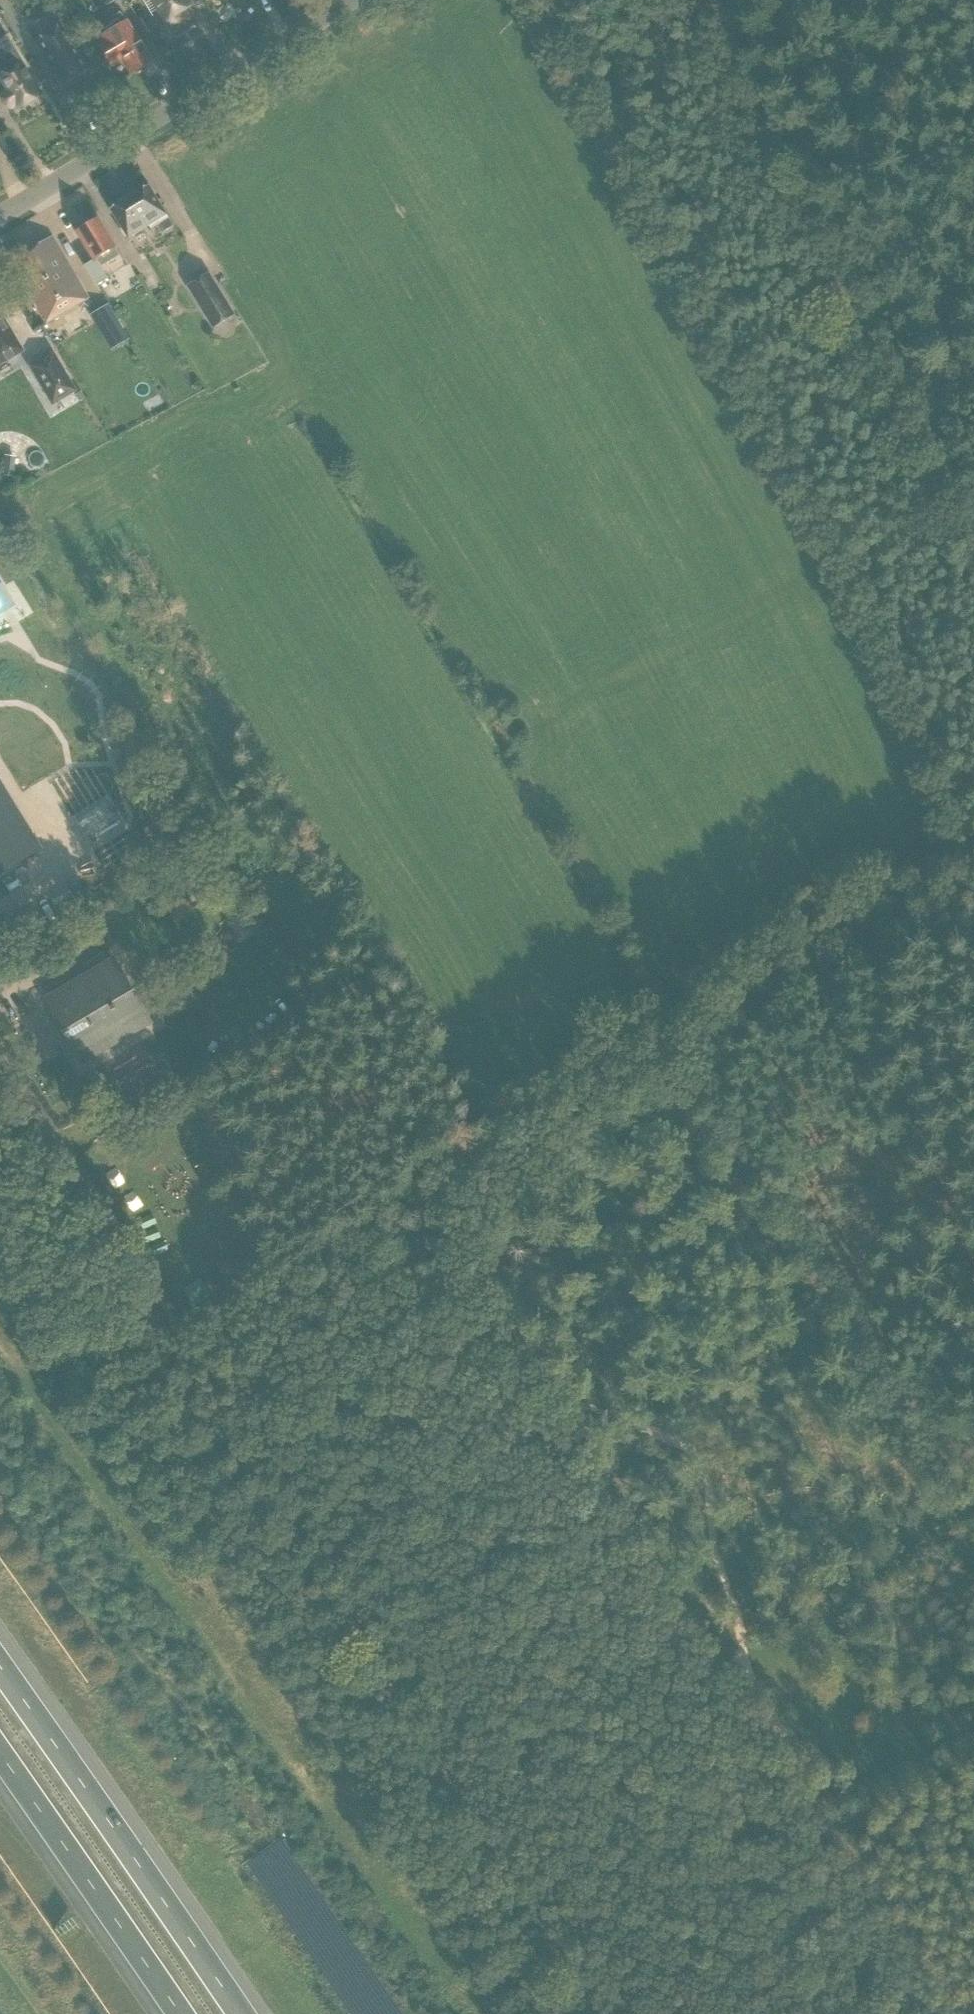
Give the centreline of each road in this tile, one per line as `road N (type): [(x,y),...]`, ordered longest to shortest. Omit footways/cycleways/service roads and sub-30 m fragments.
road 1 (unclassified): [(366,0),(0,223)]
road 2 (motorway): [(243,2013),(0,1666)]
road 3 (motorway): [(0,1752),(182,2013)]

